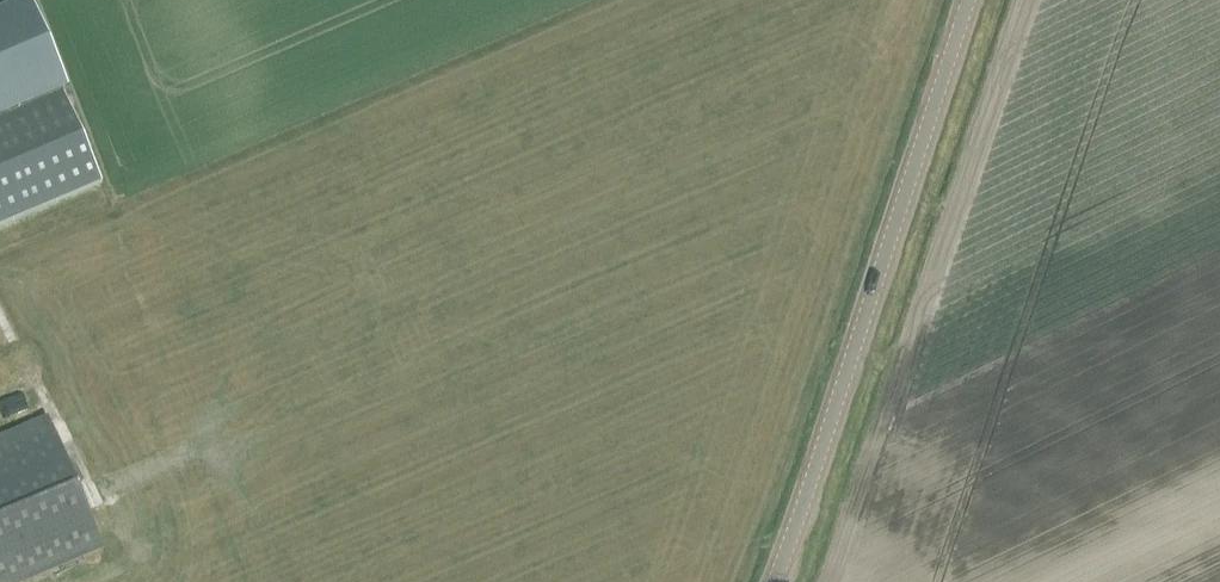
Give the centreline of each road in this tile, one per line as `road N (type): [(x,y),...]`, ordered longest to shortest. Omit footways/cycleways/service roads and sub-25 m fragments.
road 1 (tertiary): [(776,581),(968,0)]

